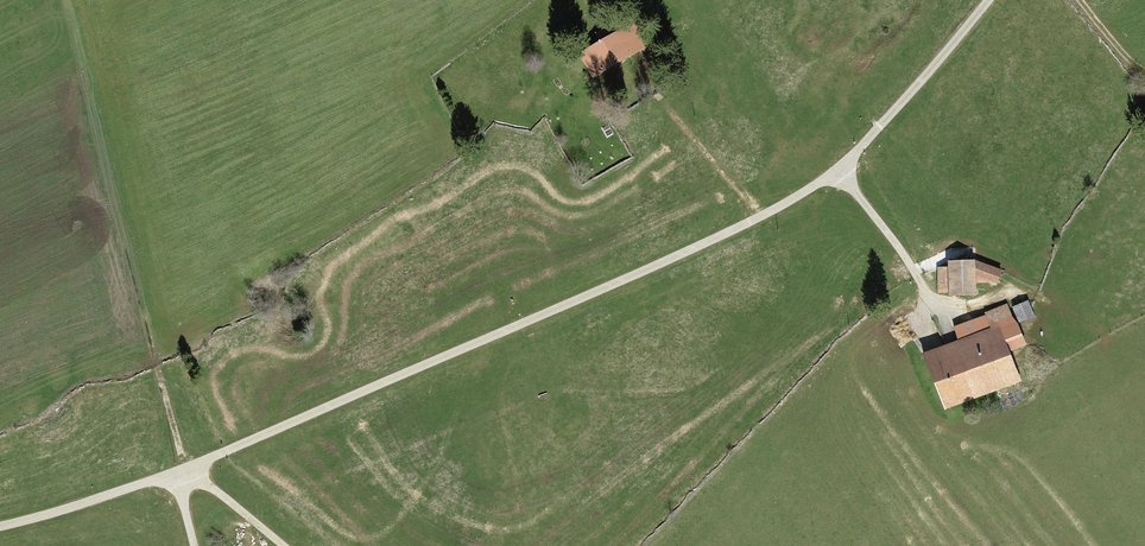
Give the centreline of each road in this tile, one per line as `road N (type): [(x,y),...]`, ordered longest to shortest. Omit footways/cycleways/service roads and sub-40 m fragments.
road 1 (unclassified): [(0,526),(186,468),(763,216),(835,172),(988,0)]
road 2 (track): [(63,0),(142,313)]
road 3 (track): [(647,78),(716,170),(763,216)]
road 4 (track): [(186,468),(142,313)]
road 5 (track): [(284,545),(186,468)]

